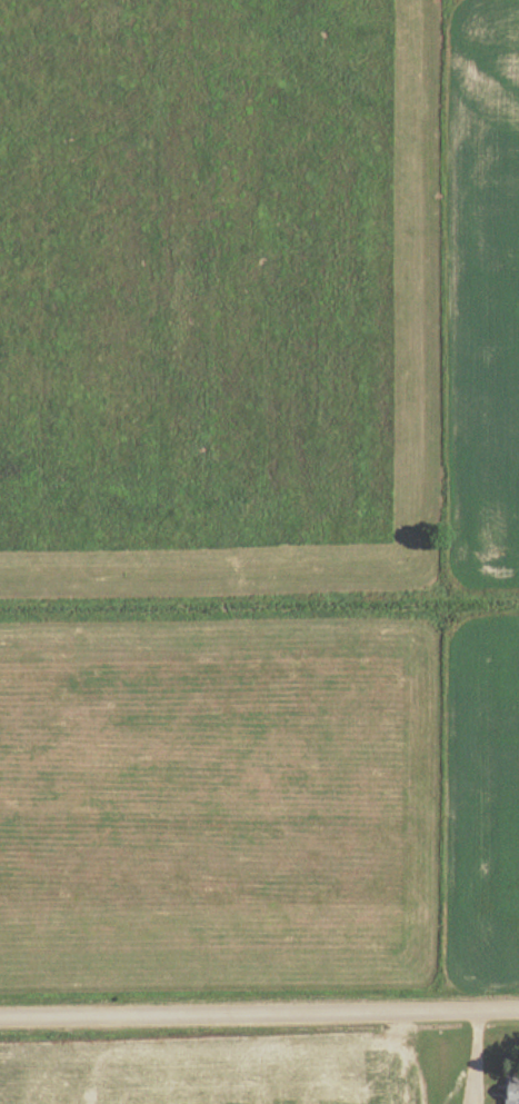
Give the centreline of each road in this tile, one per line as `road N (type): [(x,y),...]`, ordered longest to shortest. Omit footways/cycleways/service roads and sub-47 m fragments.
road 1 (residential): [(0,1016),(518,1009)]

